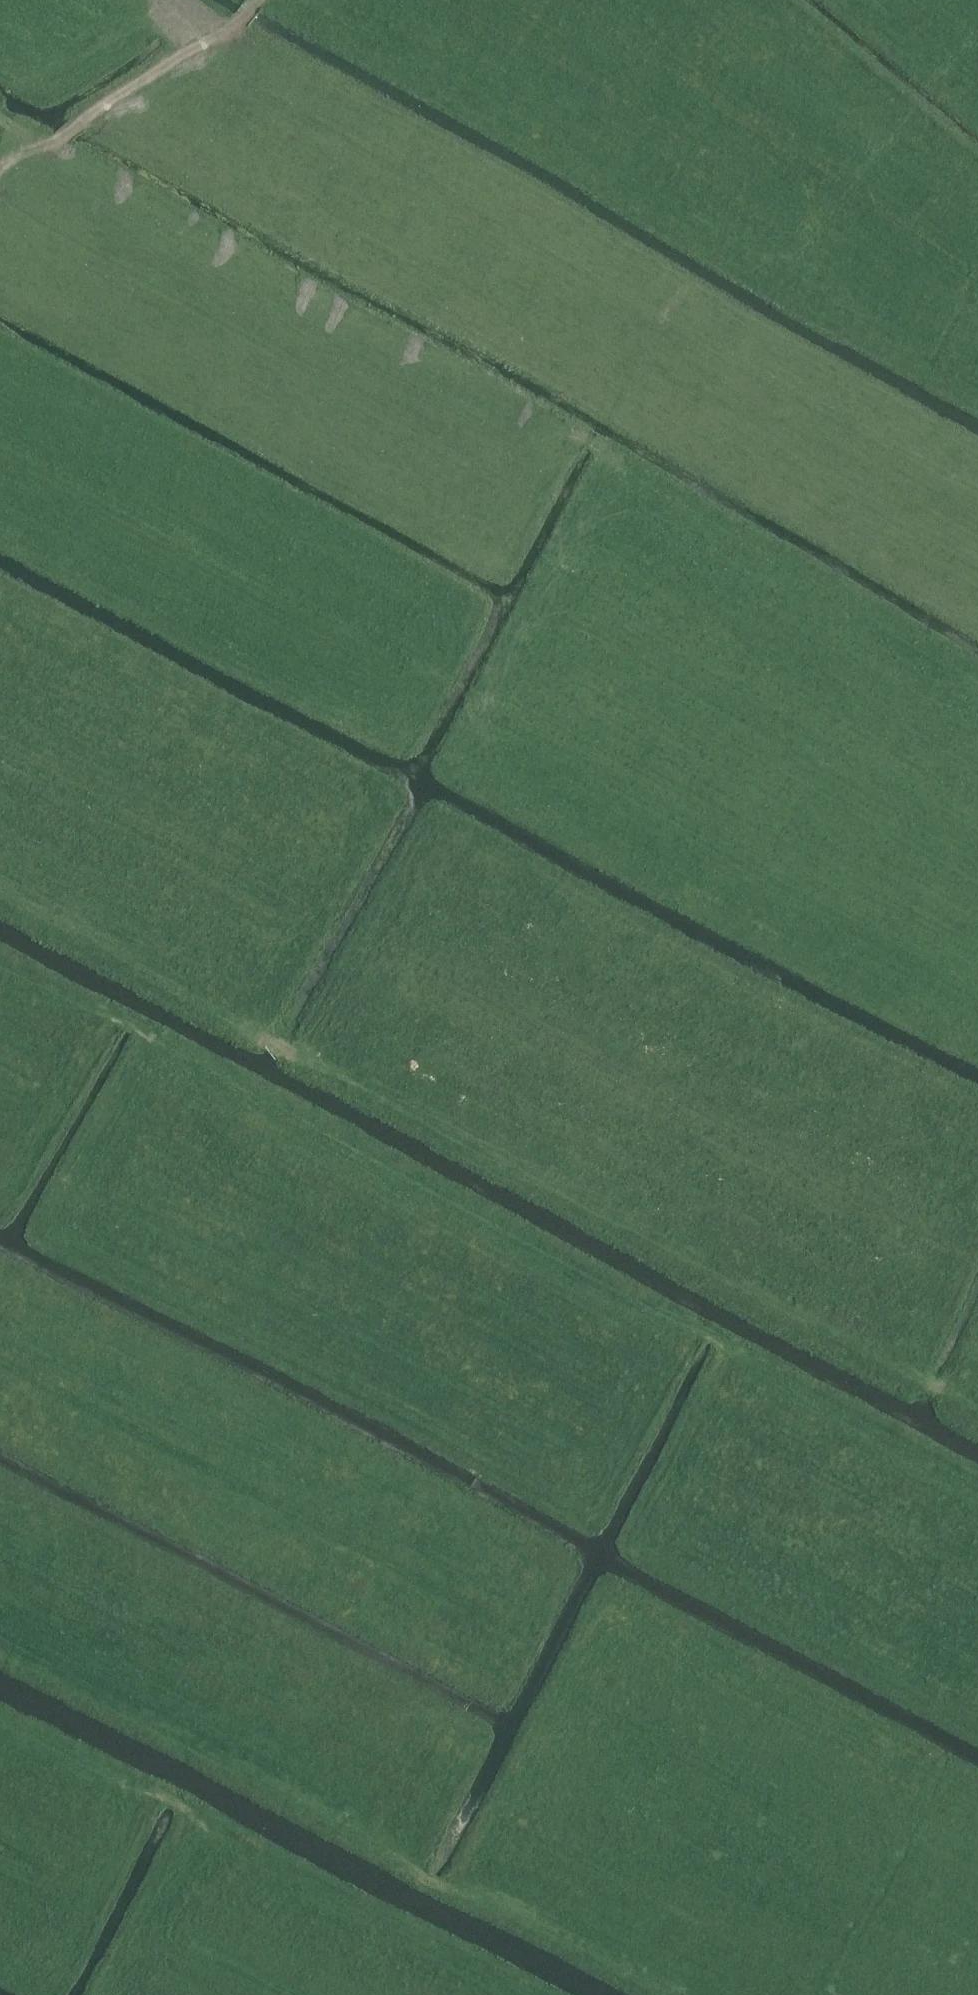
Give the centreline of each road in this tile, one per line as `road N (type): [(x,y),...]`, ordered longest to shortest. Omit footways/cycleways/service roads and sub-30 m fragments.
road 1 (track): [(258,0),(240,22),(0,173)]

